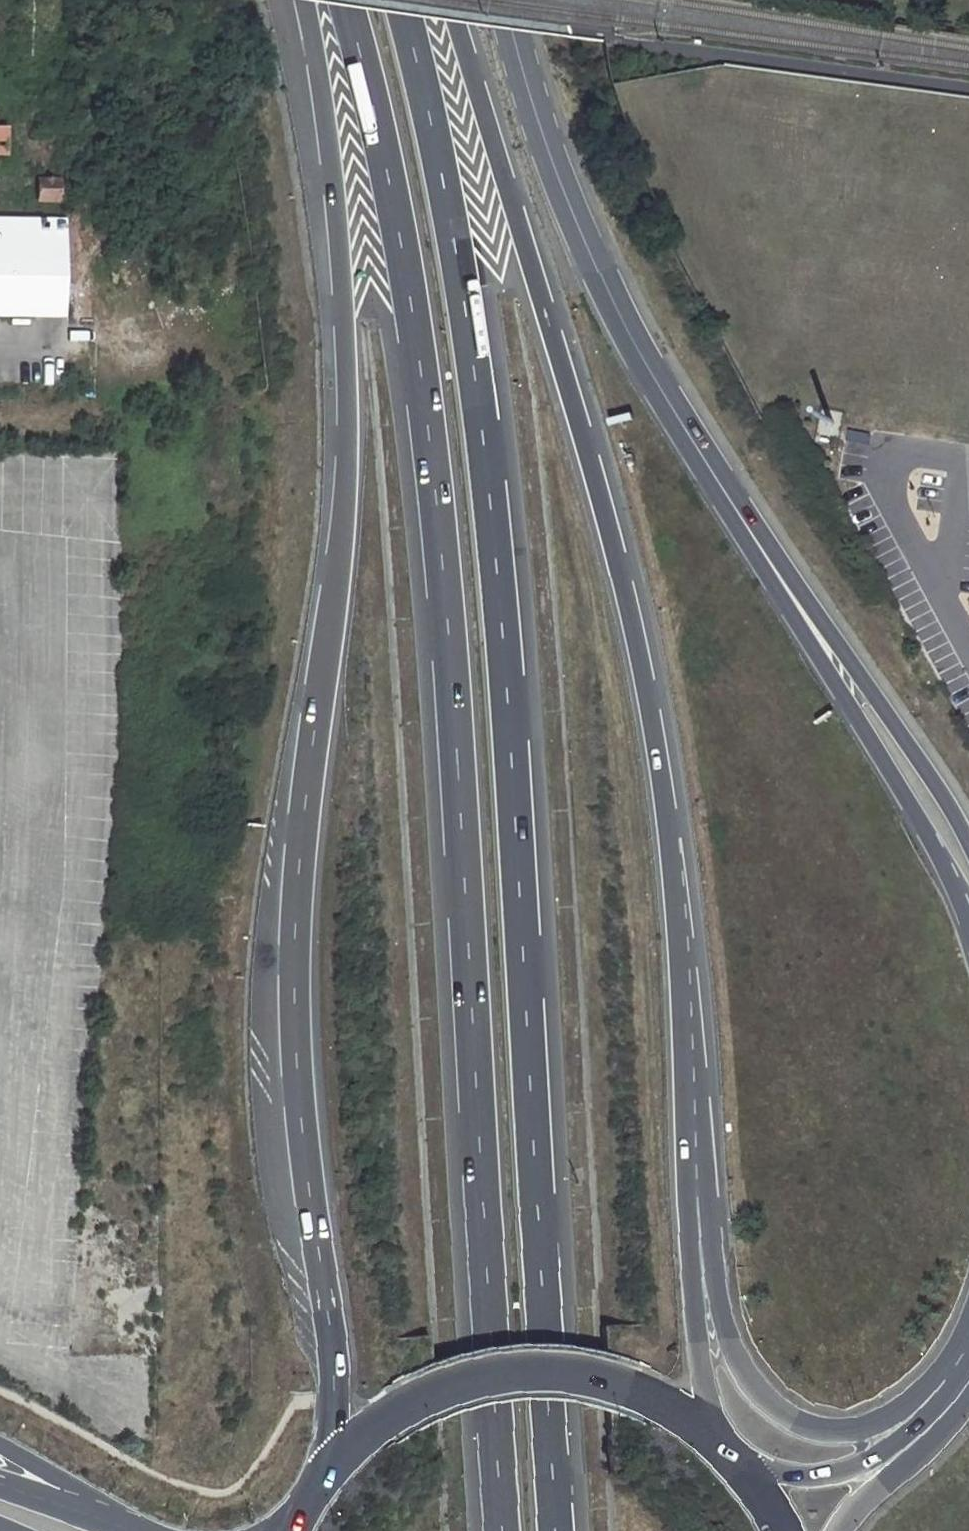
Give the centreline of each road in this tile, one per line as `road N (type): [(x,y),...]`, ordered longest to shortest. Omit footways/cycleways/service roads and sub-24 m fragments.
road 1 (trunk): [(345,0),(398,223),(433,454),(502,1530)]
road 2 (trunk): [(555,1530),(511,764),(484,452),(450,215),(401,0)]
road 3 (trunk): [(302,0),(333,157),(346,324),(345,491),(294,840),(292,973),(332,1380),(320,1482)]
road 4 (trunk): [(687,1197),(663,789),(609,534),(447,0)]
road 5 (secondary): [(719,487),(621,319),(554,168),(503,0)]
road 6 (secondary): [(719,487),(771,588),(901,791),(968,926)]
road 7 (secondary): [(968,1336),(936,1376),(870,1425),(836,1432),(802,1427),(739,1379),(687,1197)]
road 8 (secondary): [(720,1454),(668,1416),(609,1390),(500,1382),(430,1400),(369,1434),(320,1482)]
road 9 (secondary): [(968,845),(927,774),(719,487)]
road 10 (secondary): [(968,1341),(941,1398),(876,1458),(841,1472),(740,1475)]
road 11 (trunk): [(720,1454),(692,1322),(687,1197)]
road 12 (secondary): [(838,1530),(968,1390)]
road 13 (residential): [(149,1530),(0,1447)]
road 14 (secondary): [(137,1530),(0,1485)]

